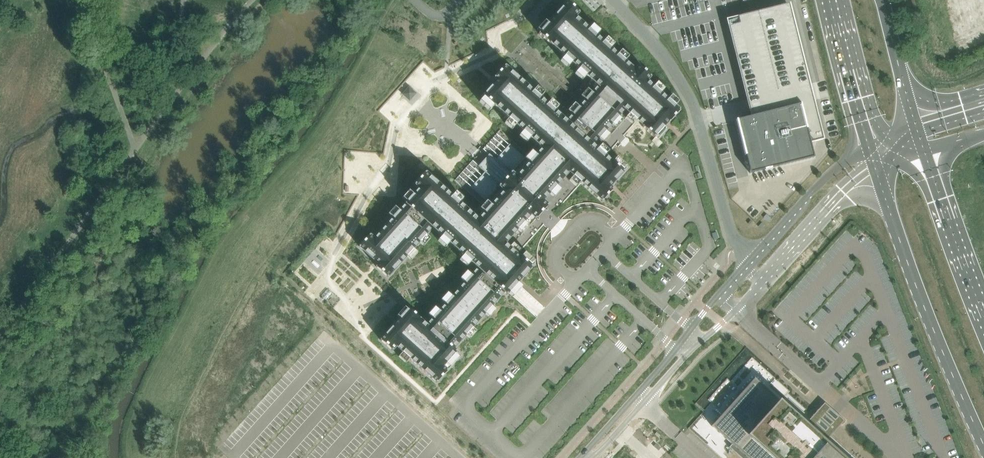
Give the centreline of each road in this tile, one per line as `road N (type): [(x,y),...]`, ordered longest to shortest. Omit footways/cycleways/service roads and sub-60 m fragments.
road 1 (unclassified): [(749,265),(732,235),(688,94),(614,0)]
road 2 (trunk): [(875,168),(983,446)]
road 3 (residential): [(584,457),(737,308)]
road 4 (residential): [(720,294),(583,457)]
road 5 (trunk): [(983,315),(926,150)]
road 6 (residential): [(867,138),(749,265)]
road 7 (residential): [(764,278),(842,191),(875,168)]
road 8 (trunk): [(834,0),(867,138)]
road 9 (trunk): [(916,122),(882,0)]

